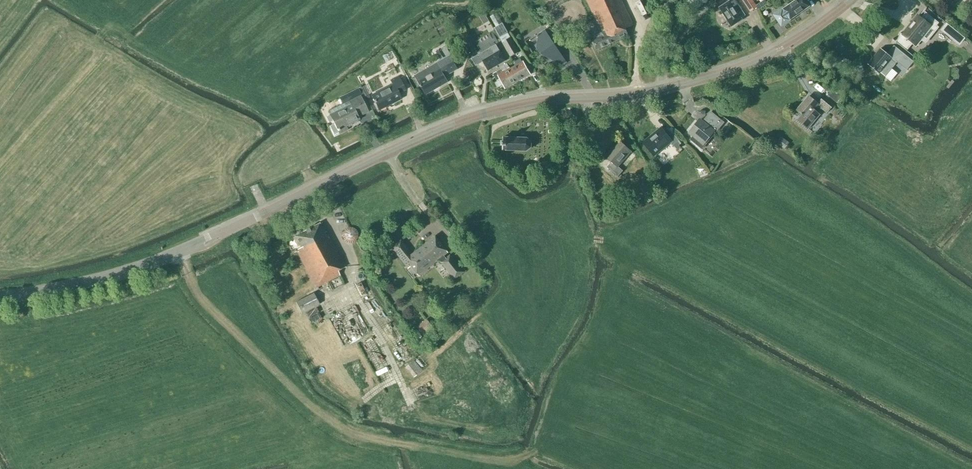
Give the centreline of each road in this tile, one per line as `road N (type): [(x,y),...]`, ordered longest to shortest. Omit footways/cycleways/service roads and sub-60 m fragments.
road 1 (tertiary): [(0,299),(140,268),(493,110),(659,89),(751,63),(848,0)]
road 2 (track): [(180,253),(196,289),(329,417),(360,436),(512,462),(540,450)]

